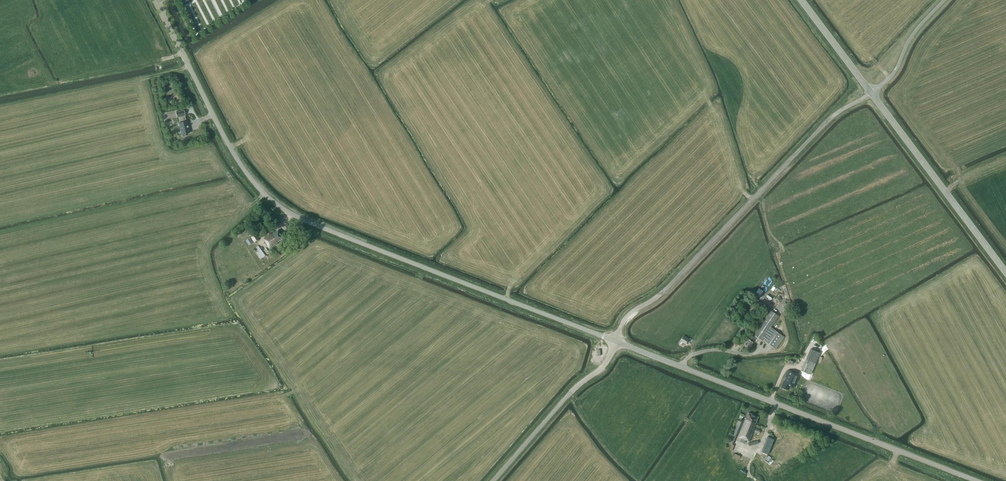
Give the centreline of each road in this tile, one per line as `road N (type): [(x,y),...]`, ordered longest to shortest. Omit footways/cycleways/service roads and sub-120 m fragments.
road 1 (unclassified): [(616,341),(282,206),(241,166),(156,0)]
road 2 (unclassified): [(977,480),(616,341)]
road 3 (unclassified): [(616,341),(632,312),(659,295),(836,113),(871,93)]
road 4 (secondary): [(1005,272),(871,93)]
road 5 (unclassified): [(495,480),(601,371),(616,341)]
road 6 (unclassified): [(871,93),(947,0)]

